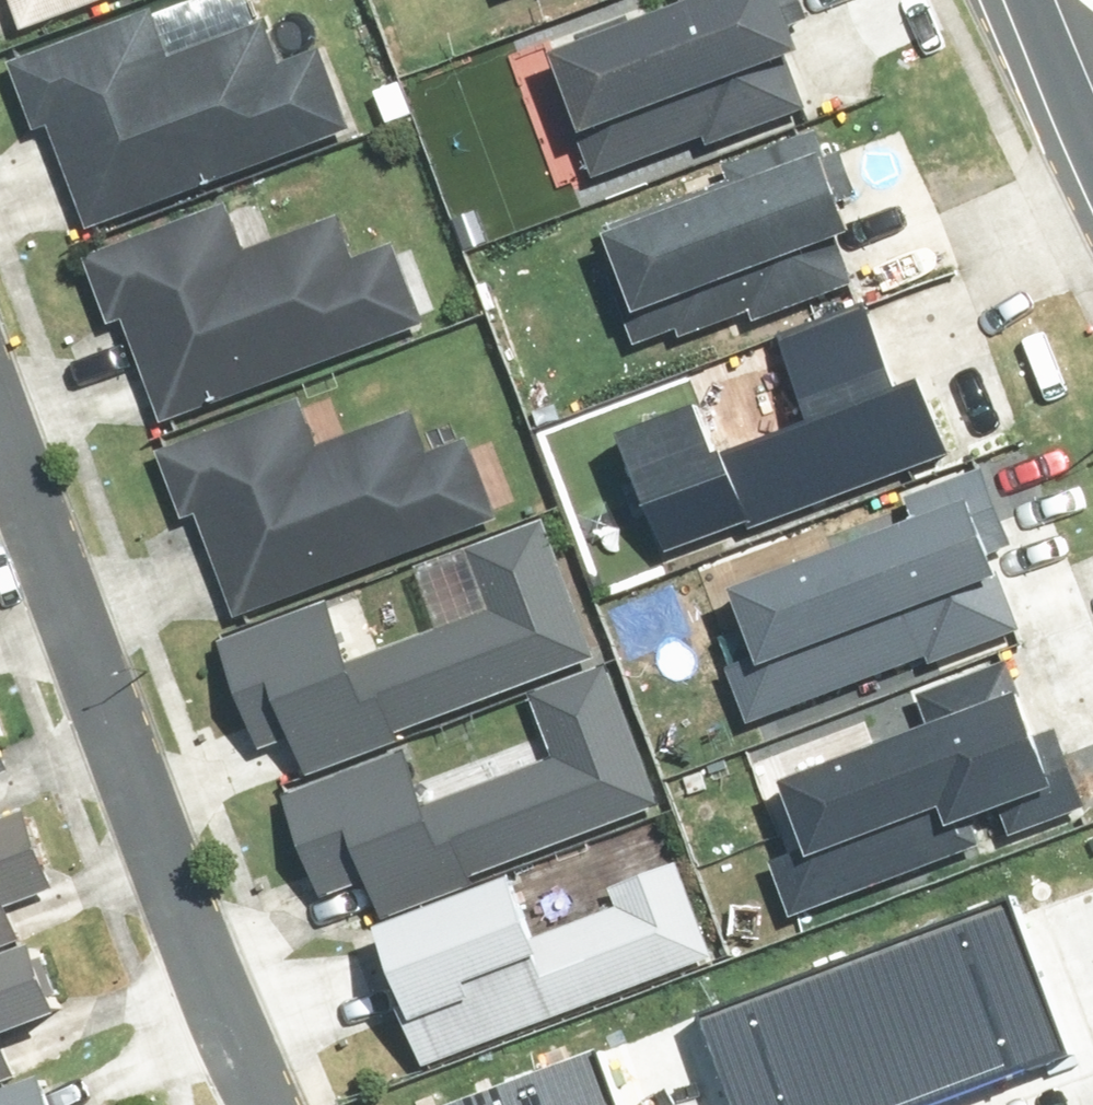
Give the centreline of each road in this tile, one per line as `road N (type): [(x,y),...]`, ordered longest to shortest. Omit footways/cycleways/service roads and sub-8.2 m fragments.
road 1 (residential): [(0,401),(275,1104)]

